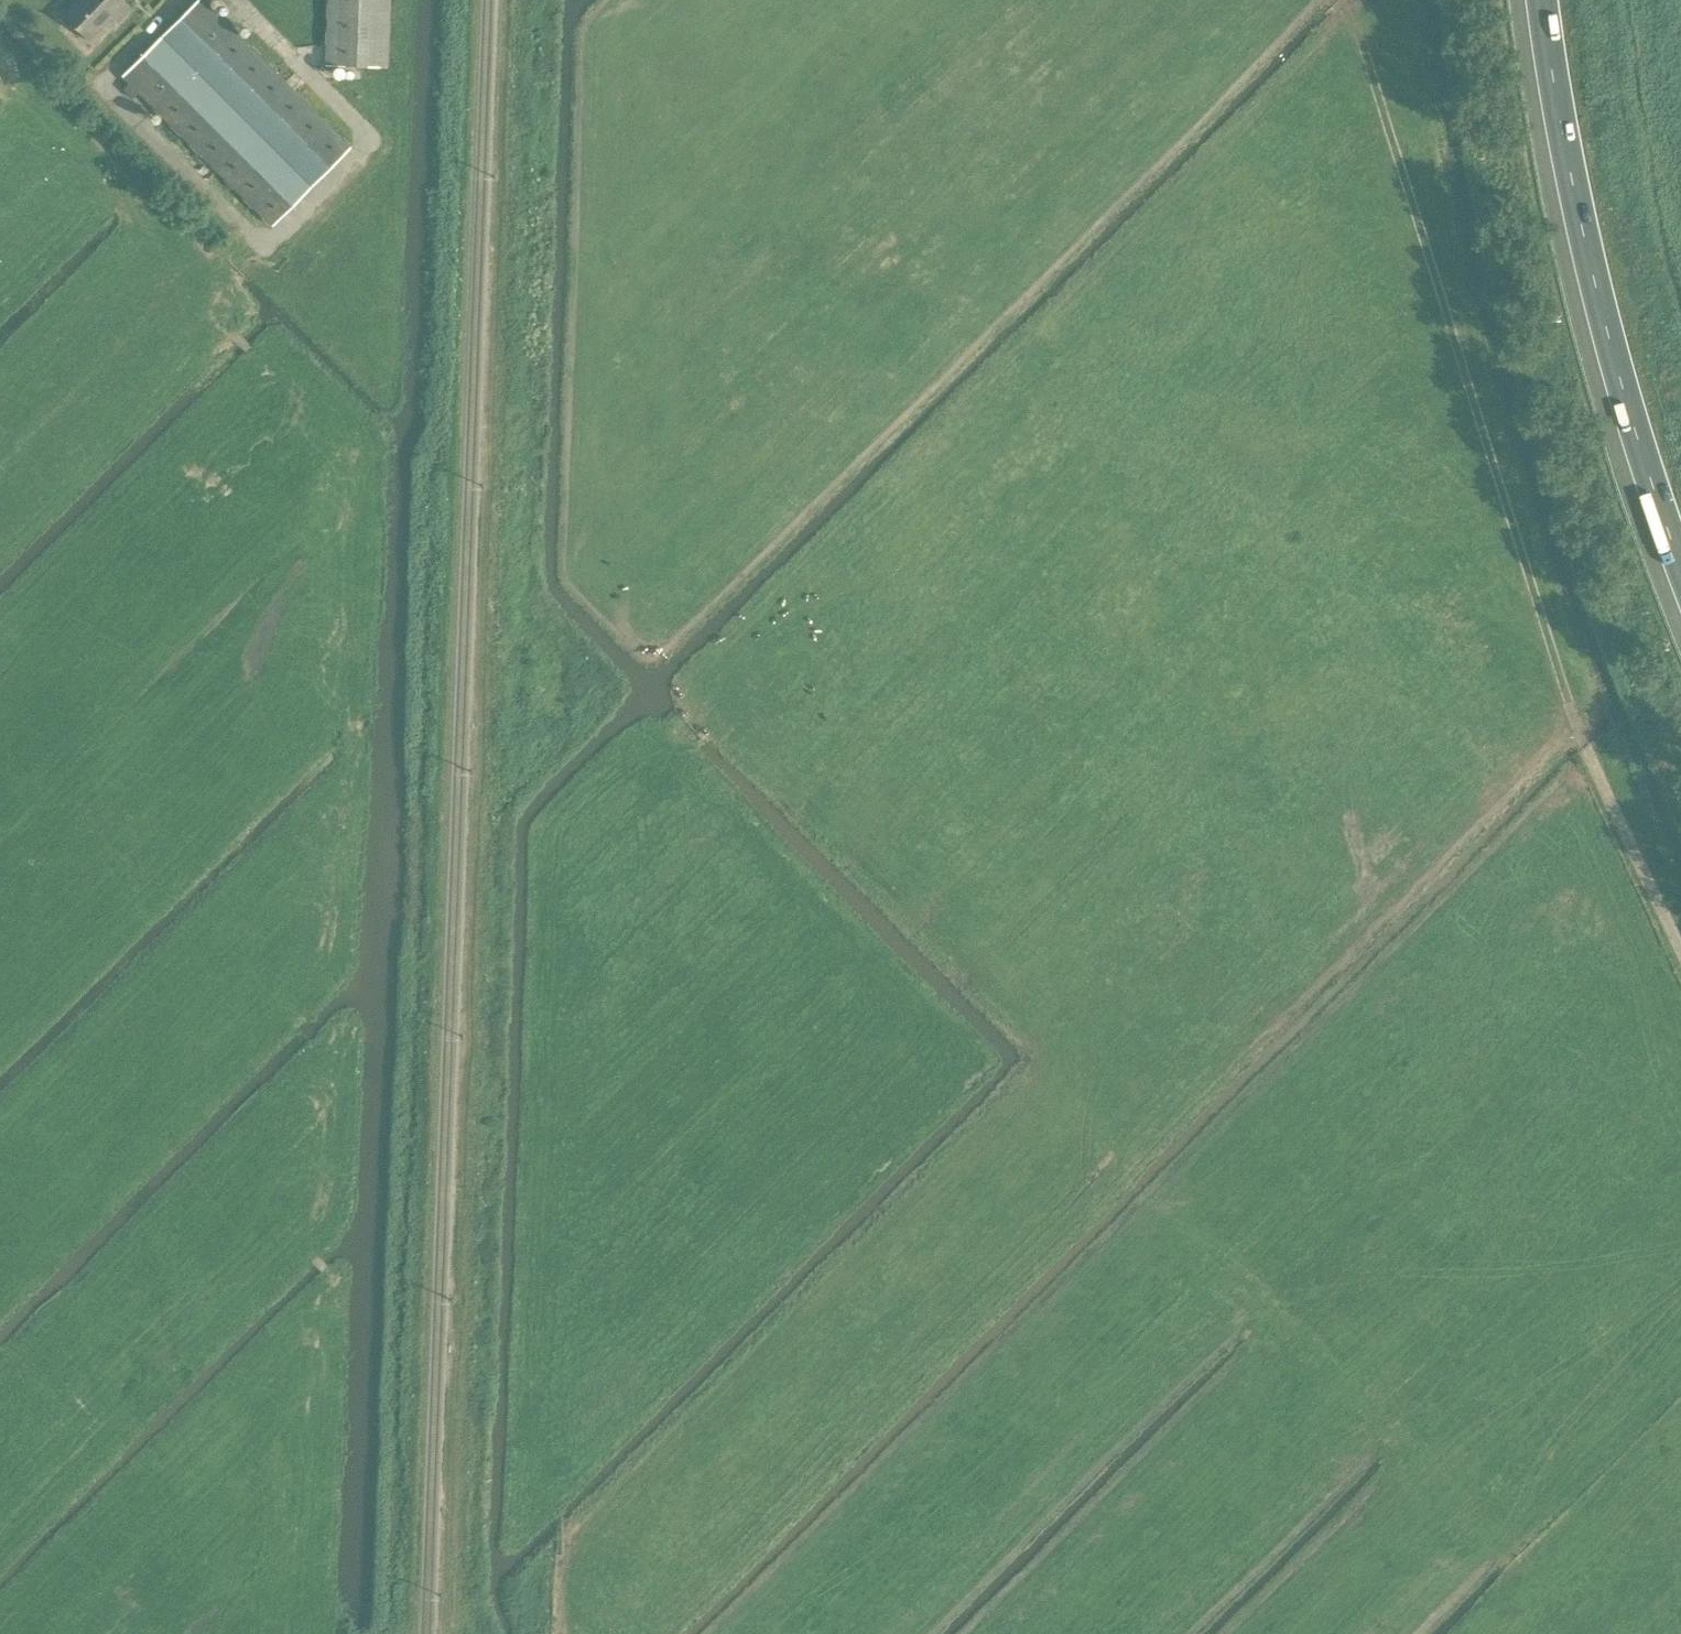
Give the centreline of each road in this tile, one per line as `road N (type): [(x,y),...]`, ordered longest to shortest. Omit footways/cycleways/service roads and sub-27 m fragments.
road 1 (track): [(1680,949),(1573,721),(1369,61),(1347,13)]
road 2 (motorway): [(1543,0),(1570,181),(1614,368),(1680,569)]

